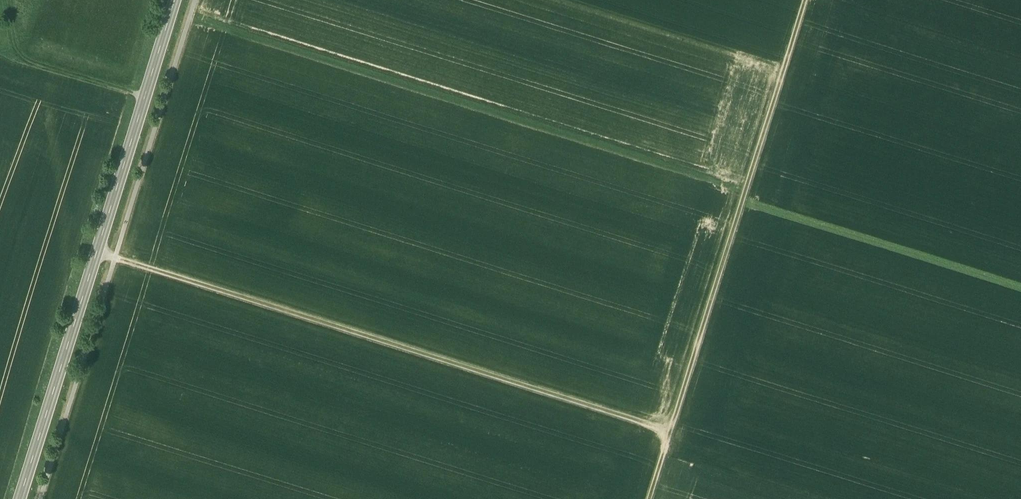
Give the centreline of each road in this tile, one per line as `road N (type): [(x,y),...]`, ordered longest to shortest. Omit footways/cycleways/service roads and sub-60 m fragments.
road 1 (track): [(670,431),(97,251)]
road 2 (track): [(649,498),(806,0)]
road 3 (primary): [(20,498),(175,0)]
road 4 (track): [(6,0),(17,57),(145,95)]

